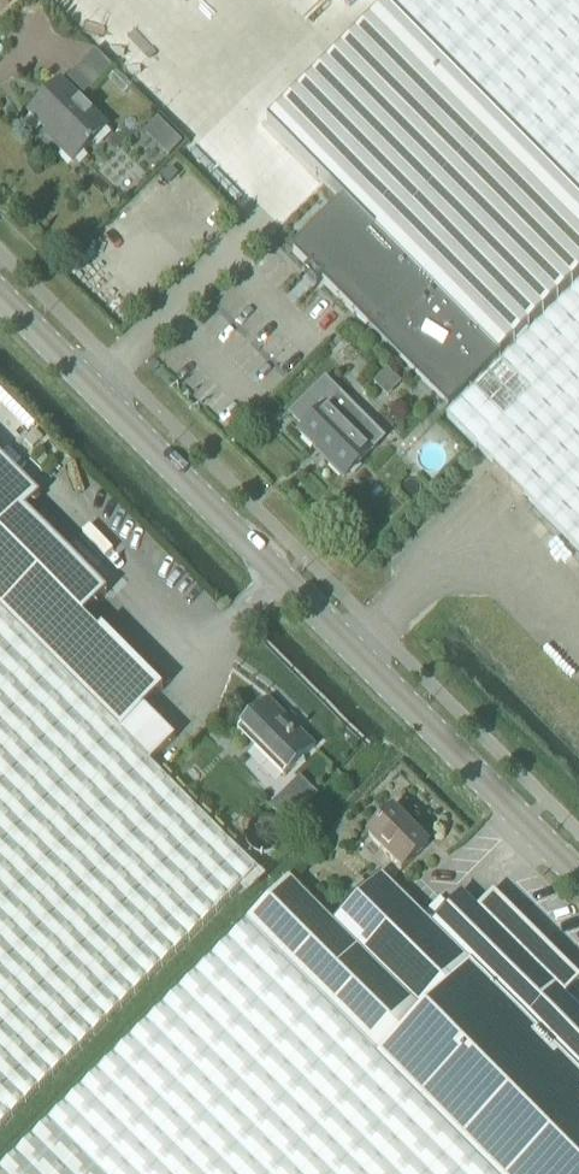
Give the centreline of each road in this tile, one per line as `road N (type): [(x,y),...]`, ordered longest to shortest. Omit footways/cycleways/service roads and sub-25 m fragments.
road 1 (tertiary): [(578,875),(0,293)]

